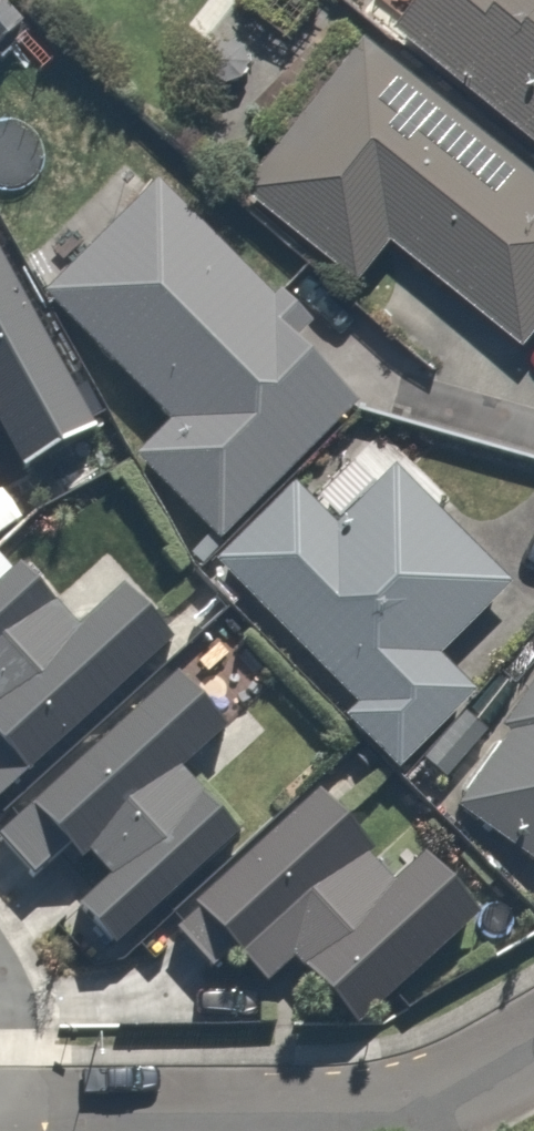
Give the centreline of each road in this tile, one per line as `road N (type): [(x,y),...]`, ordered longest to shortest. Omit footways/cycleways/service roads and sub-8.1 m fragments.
road 1 (residential): [(11,1118),(292,1119),(425,1103),(533,1062)]
road 2 (residential): [(0,982),(8,1008),(11,1118)]

